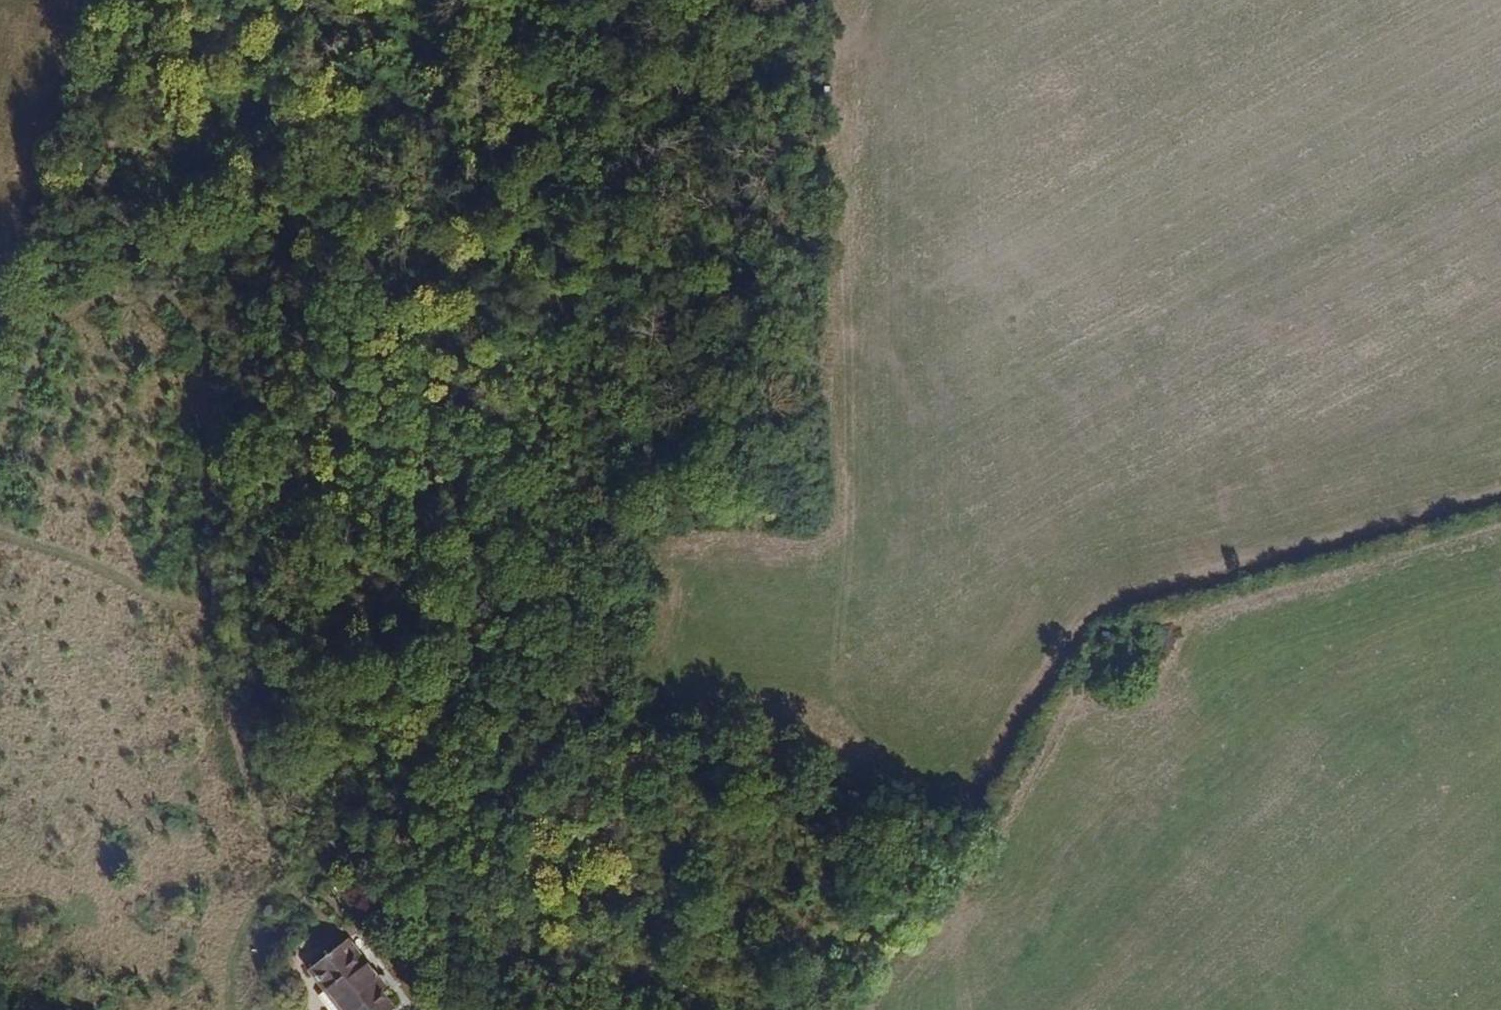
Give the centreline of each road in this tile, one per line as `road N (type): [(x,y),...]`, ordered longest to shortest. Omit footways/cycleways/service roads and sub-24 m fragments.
road 1 (track): [(1500,152),(1332,239),(1249,298),(1112,349),(992,412),(862,519)]

